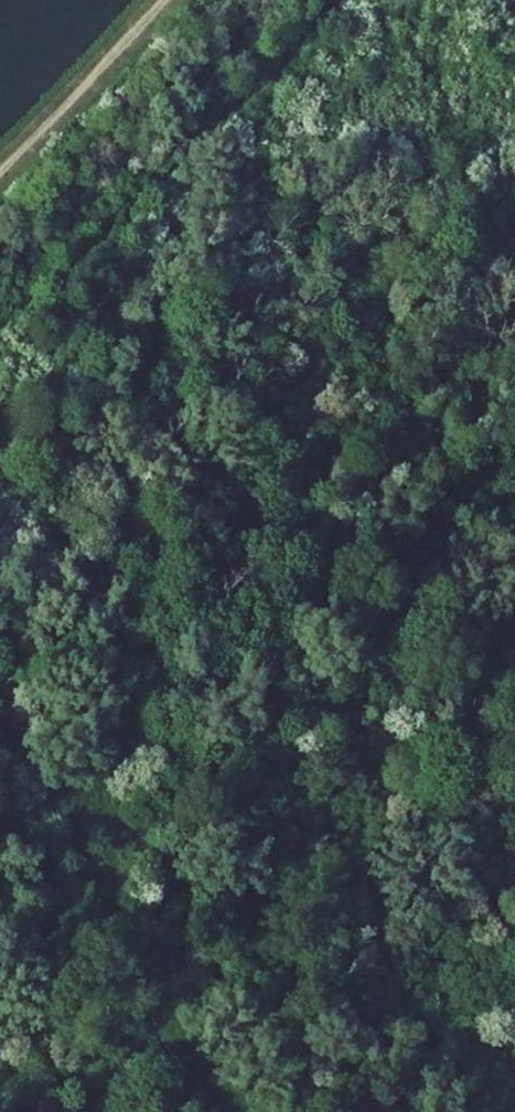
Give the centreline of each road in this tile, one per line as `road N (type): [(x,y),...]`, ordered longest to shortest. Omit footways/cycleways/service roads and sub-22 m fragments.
road 1 (track): [(269,1111),(28,770),(0,635)]
road 2 (track): [(0,347),(270,101),(357,0)]

